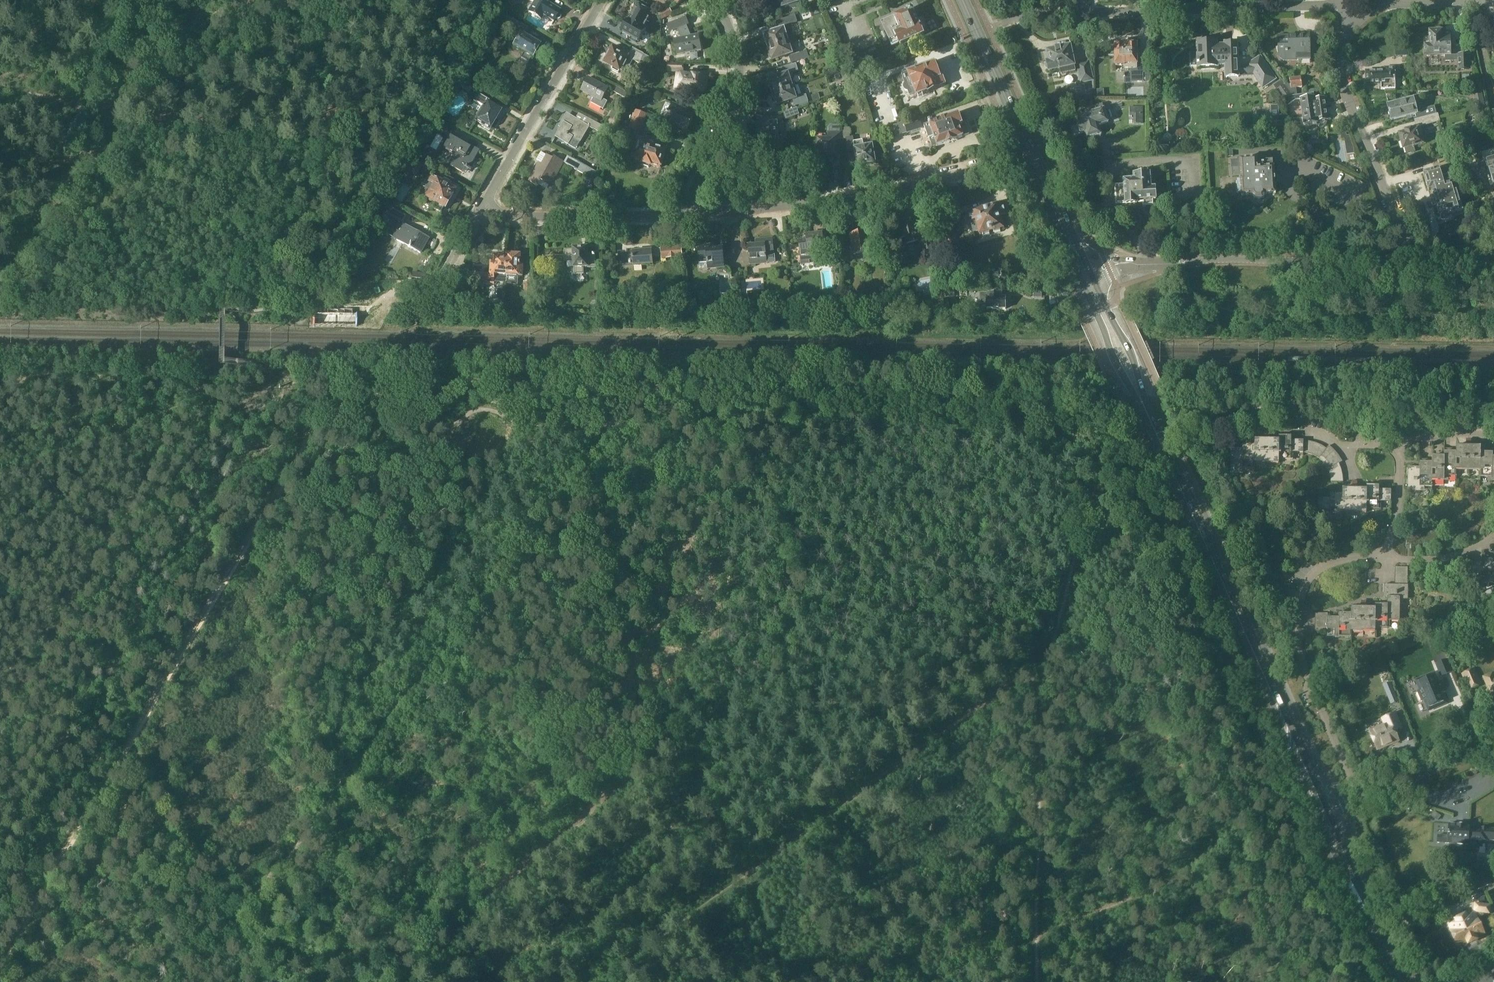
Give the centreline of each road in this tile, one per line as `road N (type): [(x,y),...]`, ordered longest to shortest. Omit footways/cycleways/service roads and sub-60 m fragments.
road 1 (primary): [(1326,815),(1086,276)]
road 2 (track): [(1103,408),(1113,428),(1112,457),(1050,656),(1039,981)]
road 3 (track): [(260,403),(0,831)]
road 4 (track): [(823,629),(675,739),(794,981)]
road 5 (track): [(1326,815),(919,981)]
road 6 (track): [(675,739),(342,981)]
road 7 (track): [(823,629),(921,571),(1098,488),(1157,437)]
road 8 (residential): [(683,214),(849,198),(1030,153)]
road 9 (residential): [(1351,5),(1000,23)]
road 10 (track): [(0,300),(54,228),(93,112),(118,0)]
road 11 (residential): [(1359,799),(1300,652),(1298,617),(1307,582),(1322,567),(1390,557)]
road 12 (residential): [(1409,262),(1346,93),(1351,5)]
road 13 (residential): [(1162,266),(1225,258),(1409,262)]
road 14 (unclassified): [(488,207),(606,0)]
road 15 (unclassified): [(683,214),(733,102),(738,55),(720,0)]
road 16 (unclassified): [(488,207),(527,218),(683,214)]
road 17 (track): [(239,913),(125,755)]
road 18 (primary): [(1401,981),(1326,815)]
road 19 (primary): [(1030,153),(961,0)]
road 20 (residential): [(1359,799),(1493,744)]
road 21 (residential): [(1493,1),(1351,5)]
road 22 (primary): [(1086,276),(1030,153)]

